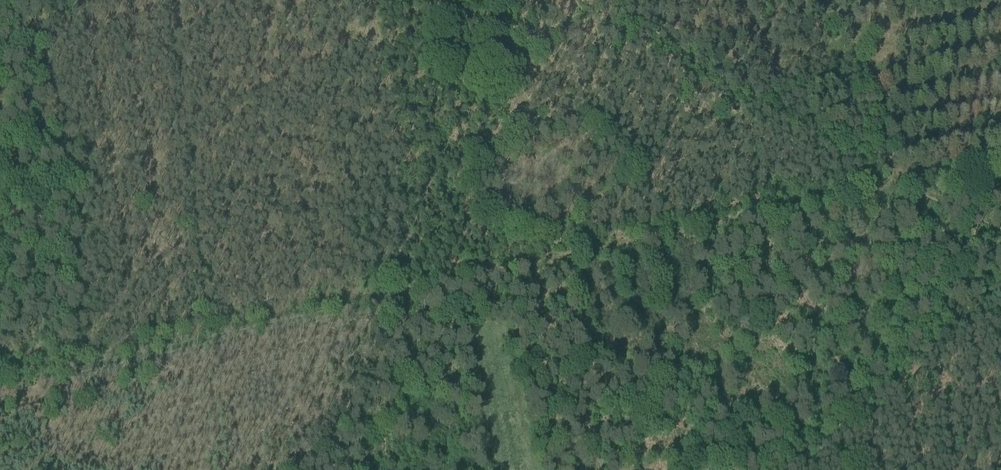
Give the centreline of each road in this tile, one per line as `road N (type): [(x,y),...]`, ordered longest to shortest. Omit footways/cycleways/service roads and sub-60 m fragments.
road 1 (track): [(554,261),(1000,169)]
road 2 (track): [(404,293),(0,383)]
road 3 (track): [(295,469),(354,391),(404,293)]
road 4 (track): [(554,261),(404,293)]

